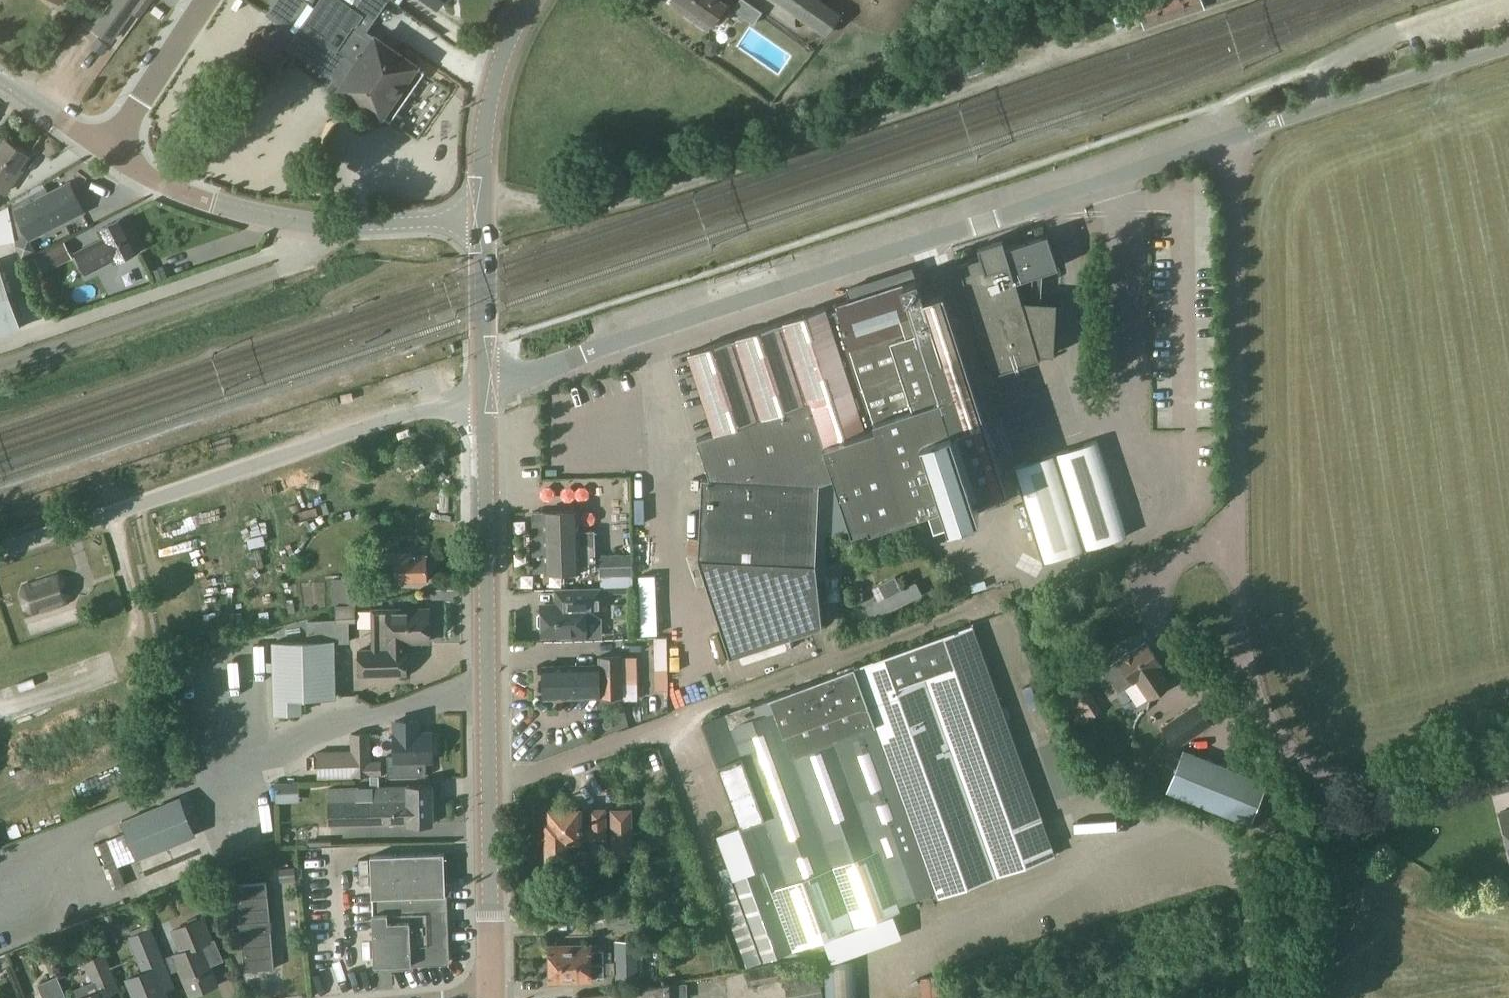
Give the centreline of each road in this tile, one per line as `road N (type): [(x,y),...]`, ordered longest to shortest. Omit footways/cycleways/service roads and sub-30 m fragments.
road 1 (unclassified): [(485,388),(1508,45)]
road 2 (secondary): [(491,996),(485,388)]
road 3 (unclassified): [(0,550),(485,388)]
road 4 (unclassified): [(1253,997),(1245,871),(1231,856),(1197,846),(906,955)]
road 5 (tertiary): [(482,221),(279,218),(186,193),(100,144)]
road 6 (secondary): [(482,221),(494,79),(532,0)]
road 7 (unclassified): [(198,0),(100,144)]
road 8 (secondary): [(485,388),(482,221)]
road 9 (tertiary): [(100,144),(0,76)]

